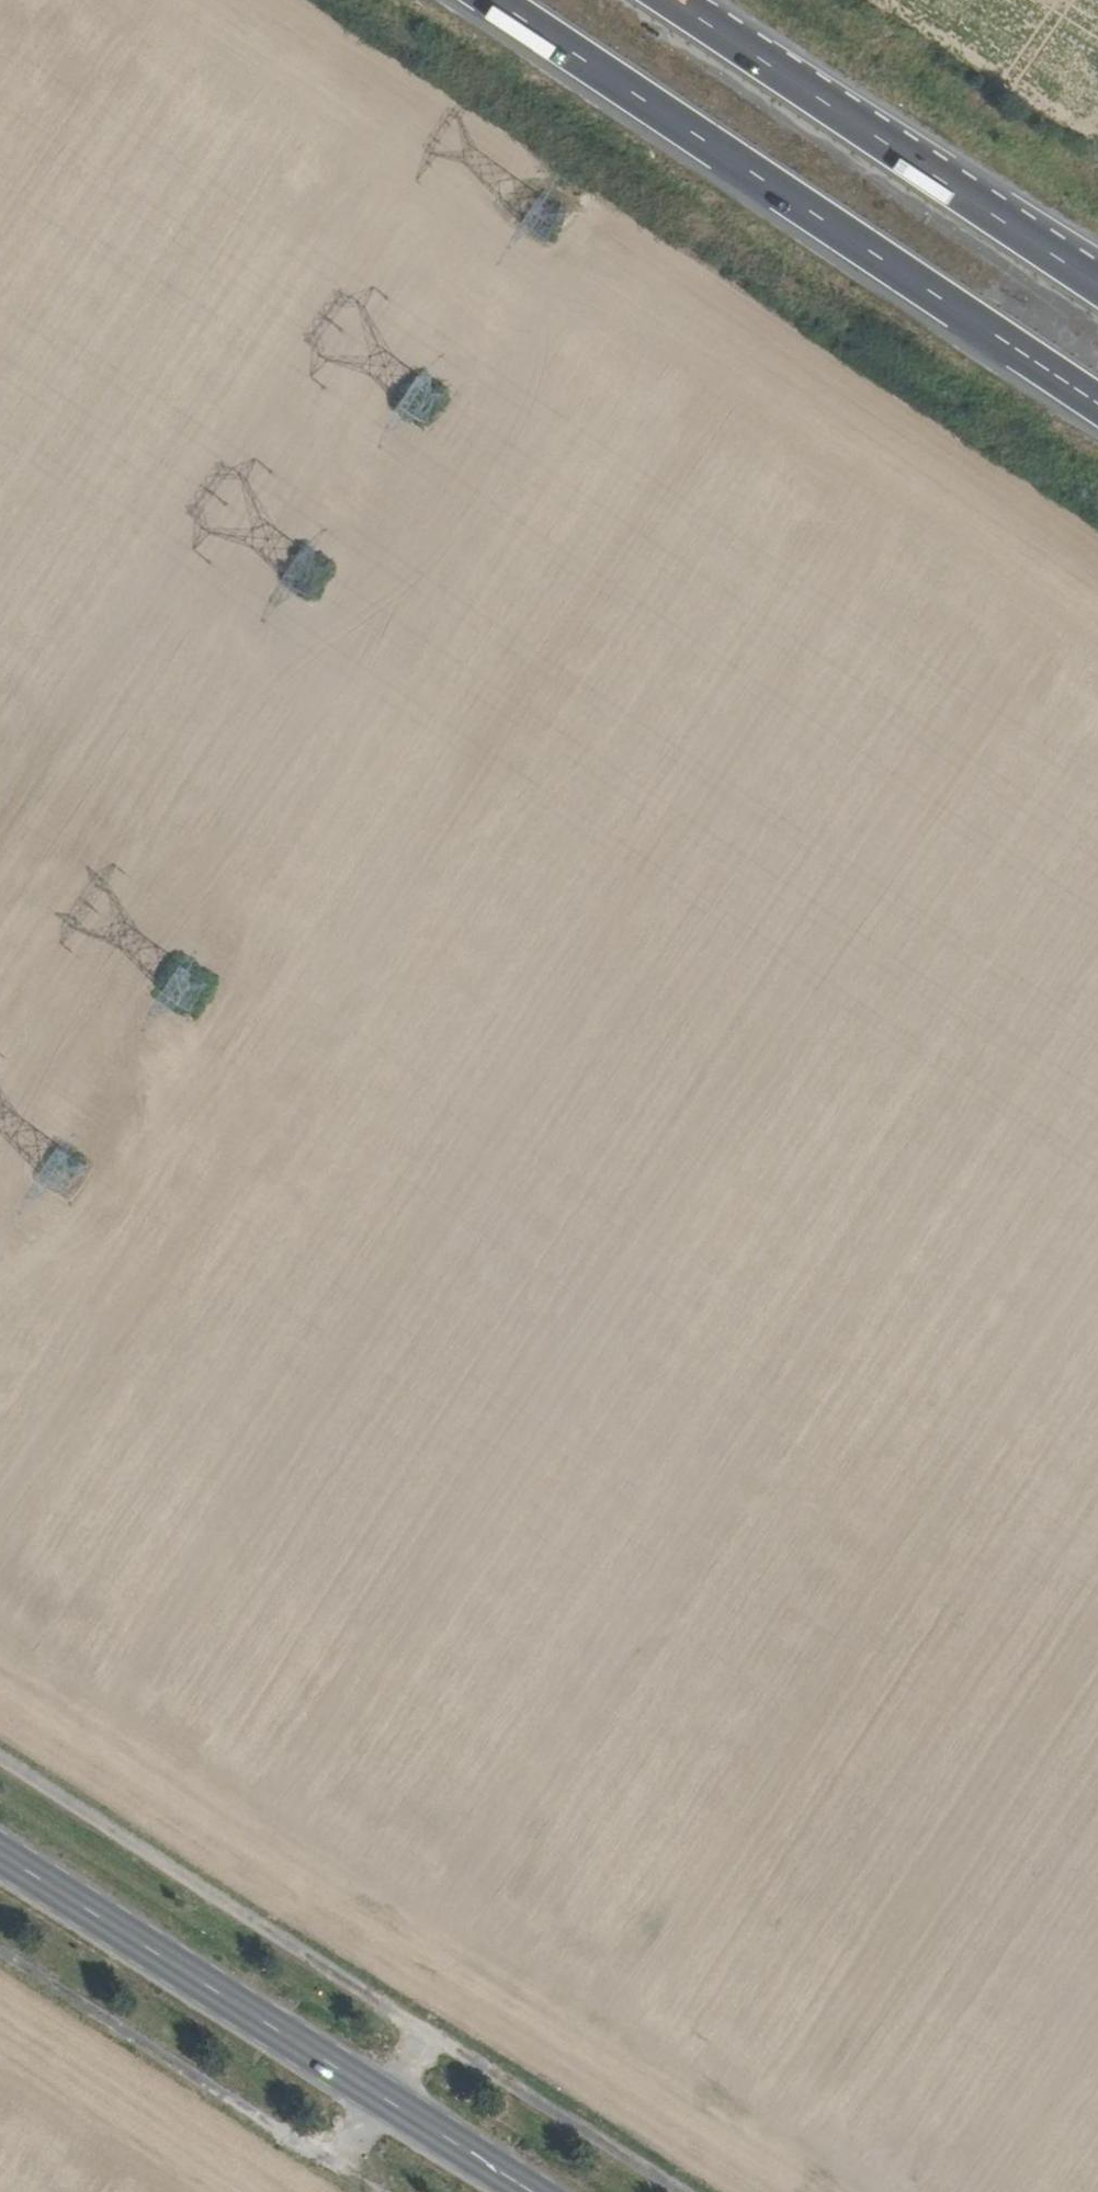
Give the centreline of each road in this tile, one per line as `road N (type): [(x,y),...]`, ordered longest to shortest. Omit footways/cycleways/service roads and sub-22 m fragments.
road 1 (track): [(0,1763),(672,2191)]
road 2 (motorway): [(479,0),(1097,411)]
road 3 (secondary): [(0,1859),(521,2191)]
road 4 (motorway): [(1097,280),(676,0)]
road 5 (track): [(0,1950),(378,2191)]
road 6 (track): [(337,2165),(427,2041)]

